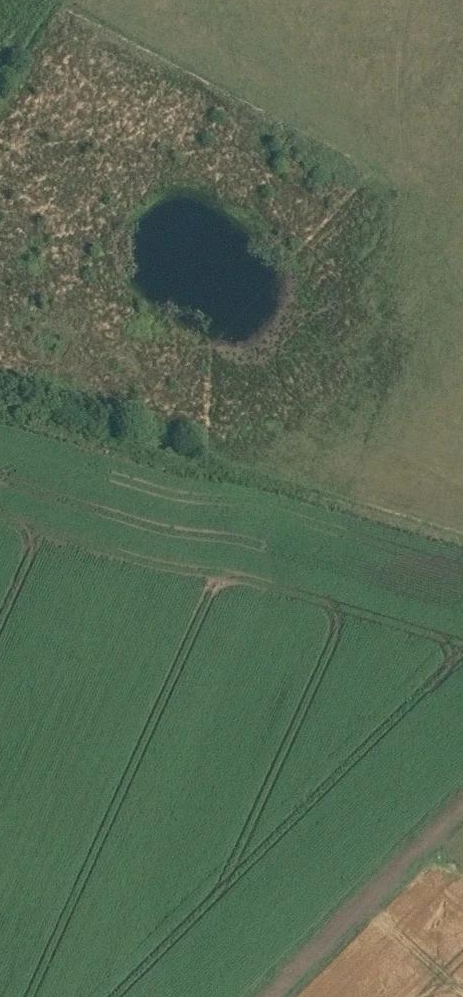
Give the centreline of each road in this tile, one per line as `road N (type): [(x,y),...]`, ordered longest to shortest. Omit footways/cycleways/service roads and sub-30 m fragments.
road 1 (track): [(462,802),(268,996)]

